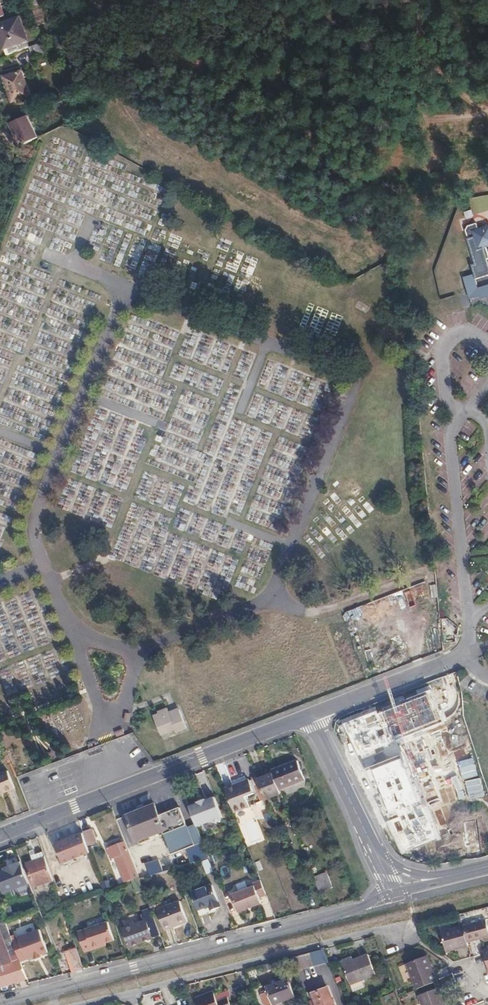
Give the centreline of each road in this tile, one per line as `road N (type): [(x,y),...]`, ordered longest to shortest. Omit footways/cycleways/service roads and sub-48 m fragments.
road 1 (residential): [(309,716),(464,654),(472,626),(452,431),(473,401)]
road 2 (tertiary): [(0,1003),(394,893)]
road 3 (residential): [(421,941),(394,921),(64,1004)]
road 4 (residential): [(309,716),(0,836)]
road 5 (residential): [(309,716),(394,893)]

